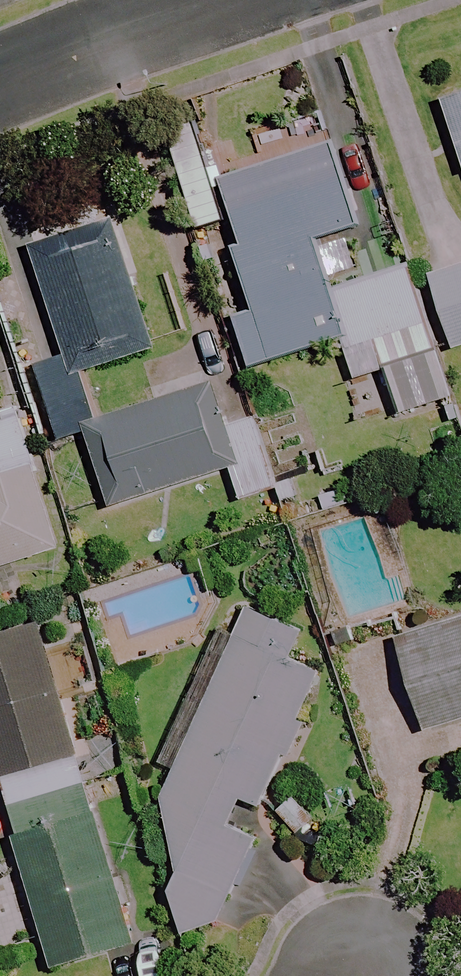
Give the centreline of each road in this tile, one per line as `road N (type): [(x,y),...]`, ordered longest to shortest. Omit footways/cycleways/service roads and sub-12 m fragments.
road 1 (residential): [(221,0),(0,78)]

